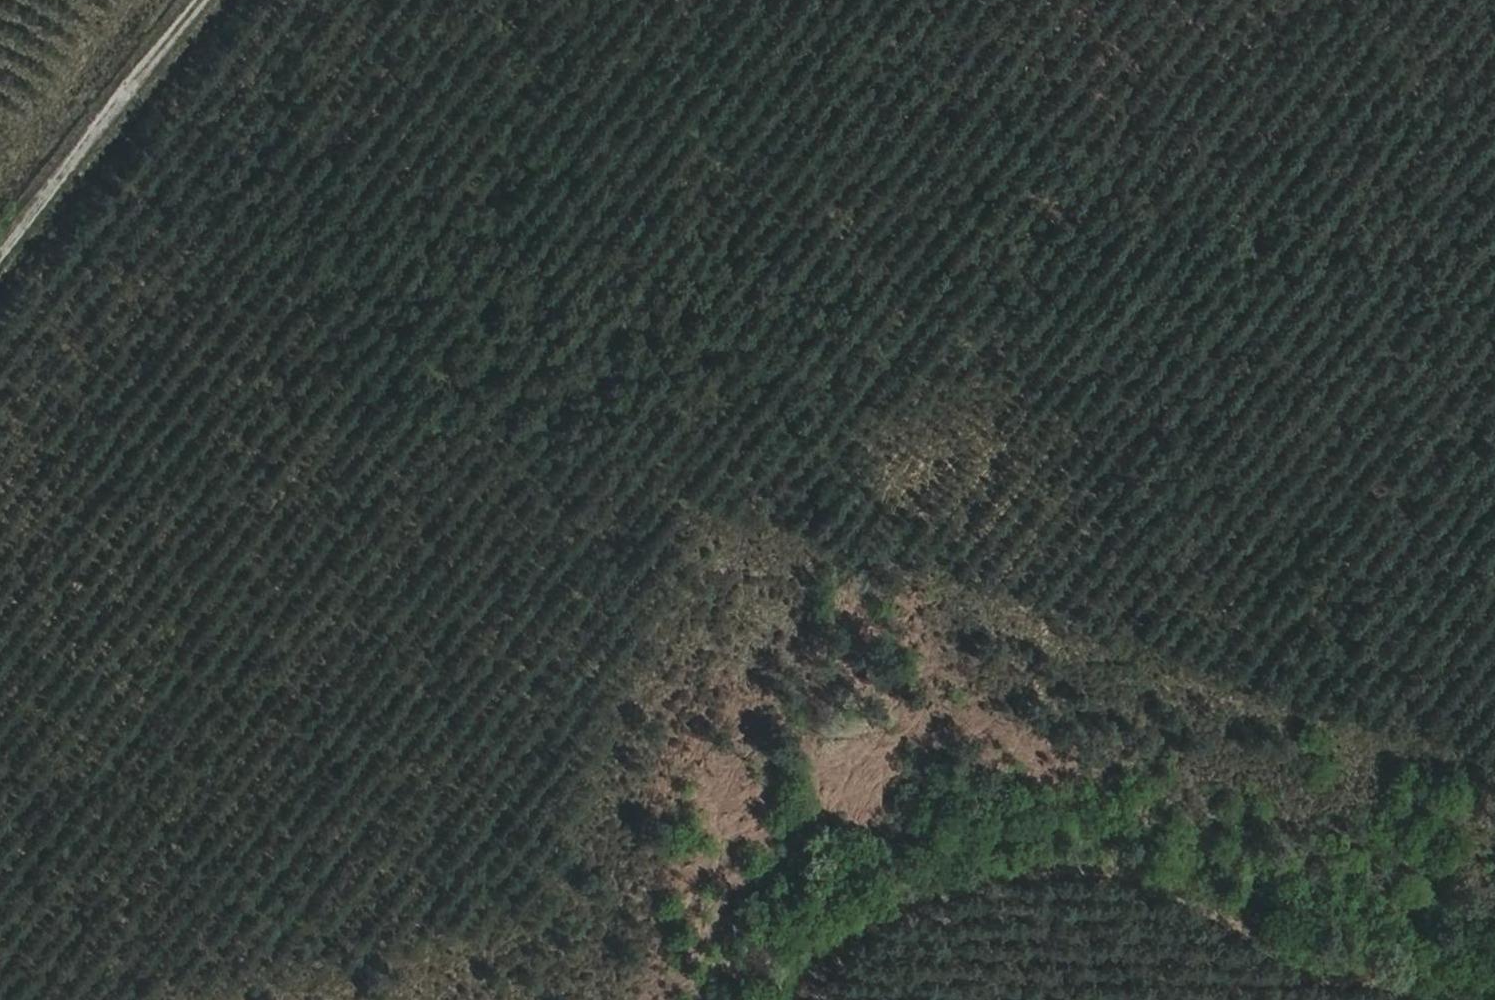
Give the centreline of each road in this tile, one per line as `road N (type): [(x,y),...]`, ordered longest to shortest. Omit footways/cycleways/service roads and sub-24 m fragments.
road 1 (track): [(0,286),(232,0)]

